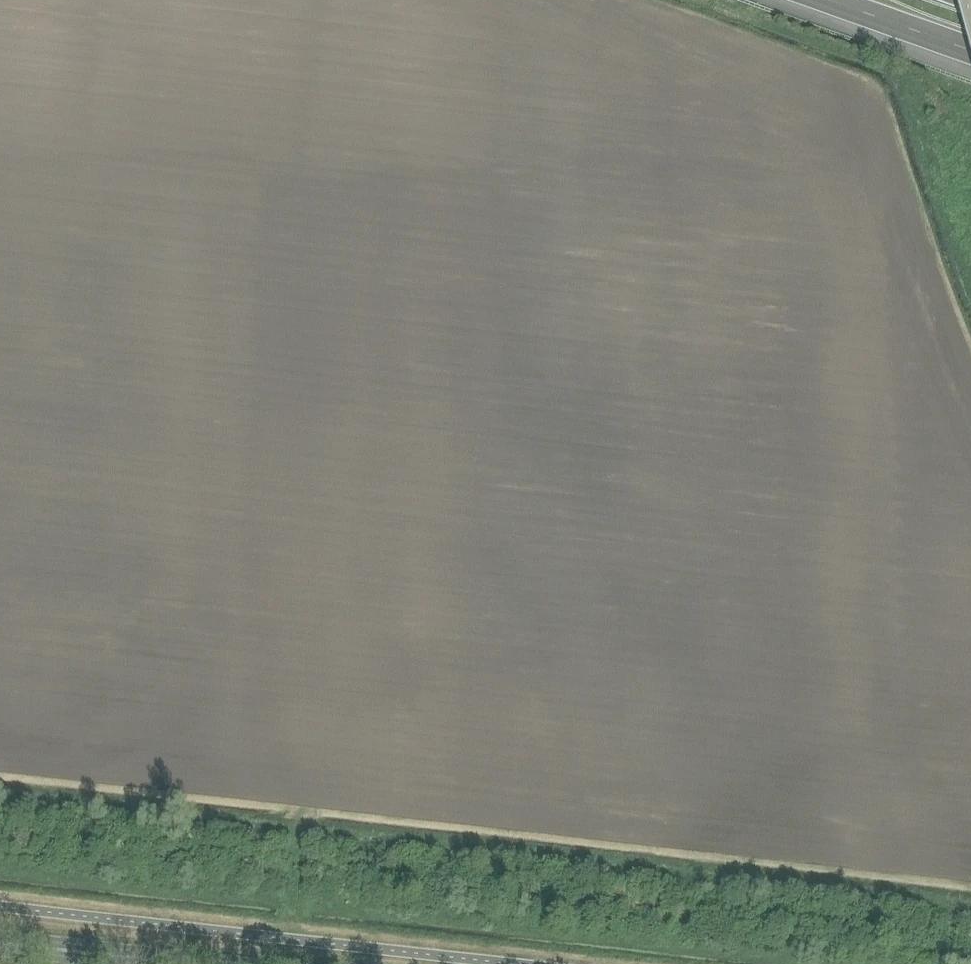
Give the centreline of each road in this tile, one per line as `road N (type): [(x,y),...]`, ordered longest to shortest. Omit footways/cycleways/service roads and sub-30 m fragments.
road 1 (secondary): [(191,963),(0,943)]
road 2 (motorway): [(830,0),(970,50)]

